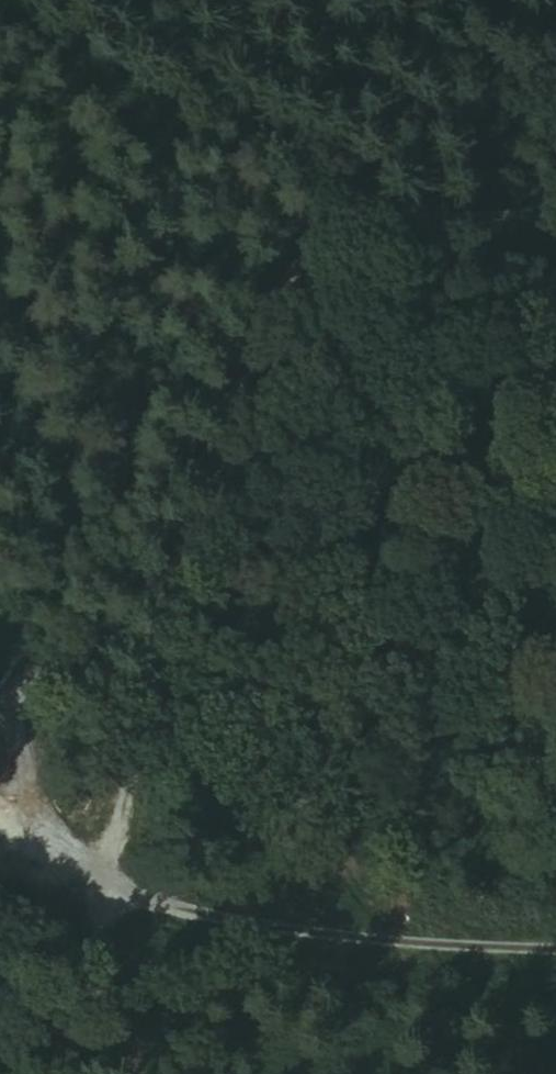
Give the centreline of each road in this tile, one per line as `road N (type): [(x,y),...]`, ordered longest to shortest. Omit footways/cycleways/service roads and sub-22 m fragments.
road 1 (track): [(52,1073),(113,895),(191,556),(272,313),(320,250),(361,226),(555,211)]
road 2 (track): [(22,605),(8,727),(34,828),(113,895),(368,943),(555,952)]
road 3 (track): [(0,182),(244,383)]

